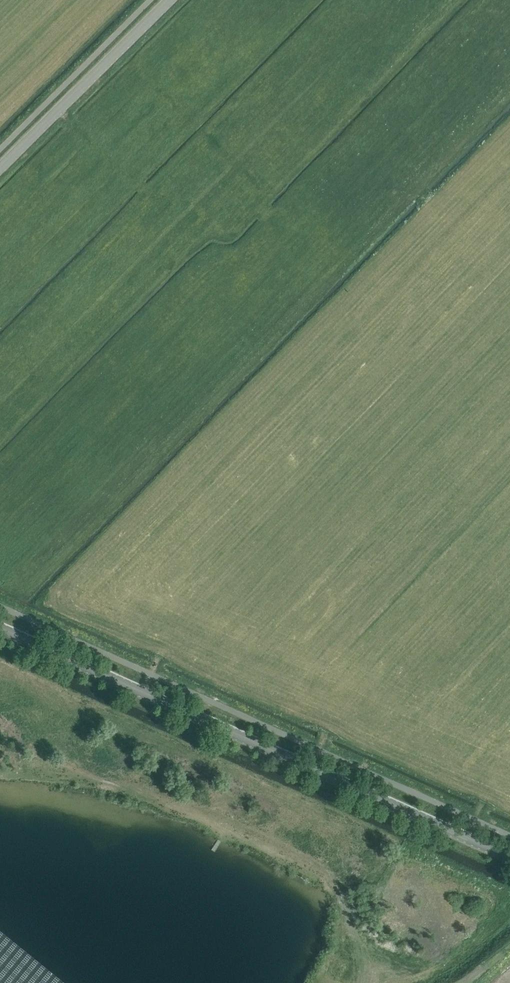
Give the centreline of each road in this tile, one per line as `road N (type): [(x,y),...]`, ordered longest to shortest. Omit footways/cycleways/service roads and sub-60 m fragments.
road 1 (secondary): [(509,855),(0,629)]
road 2 (tertiary): [(0,169),(173,0)]

